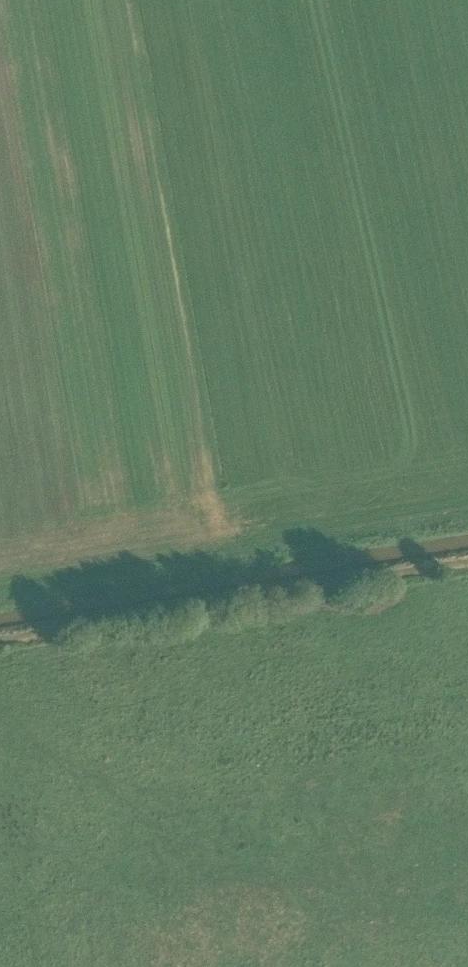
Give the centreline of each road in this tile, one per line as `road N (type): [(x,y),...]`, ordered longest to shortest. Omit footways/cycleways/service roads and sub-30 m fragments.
road 1 (track): [(0,599),(467,517)]

